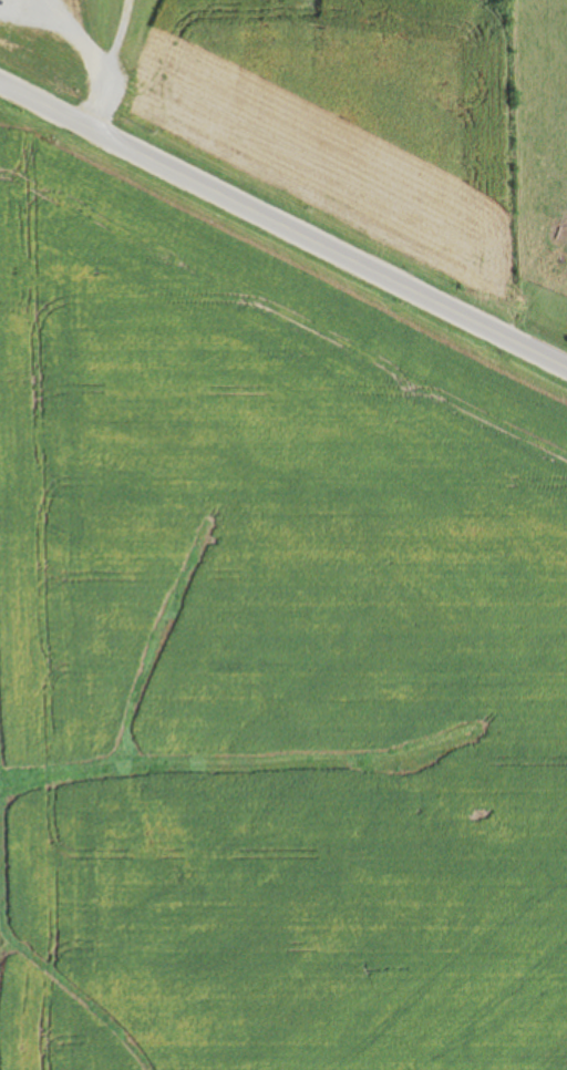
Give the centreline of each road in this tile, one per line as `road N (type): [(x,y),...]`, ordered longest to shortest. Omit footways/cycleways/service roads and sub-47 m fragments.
road 1 (secondary): [(0,83),(566,366)]

